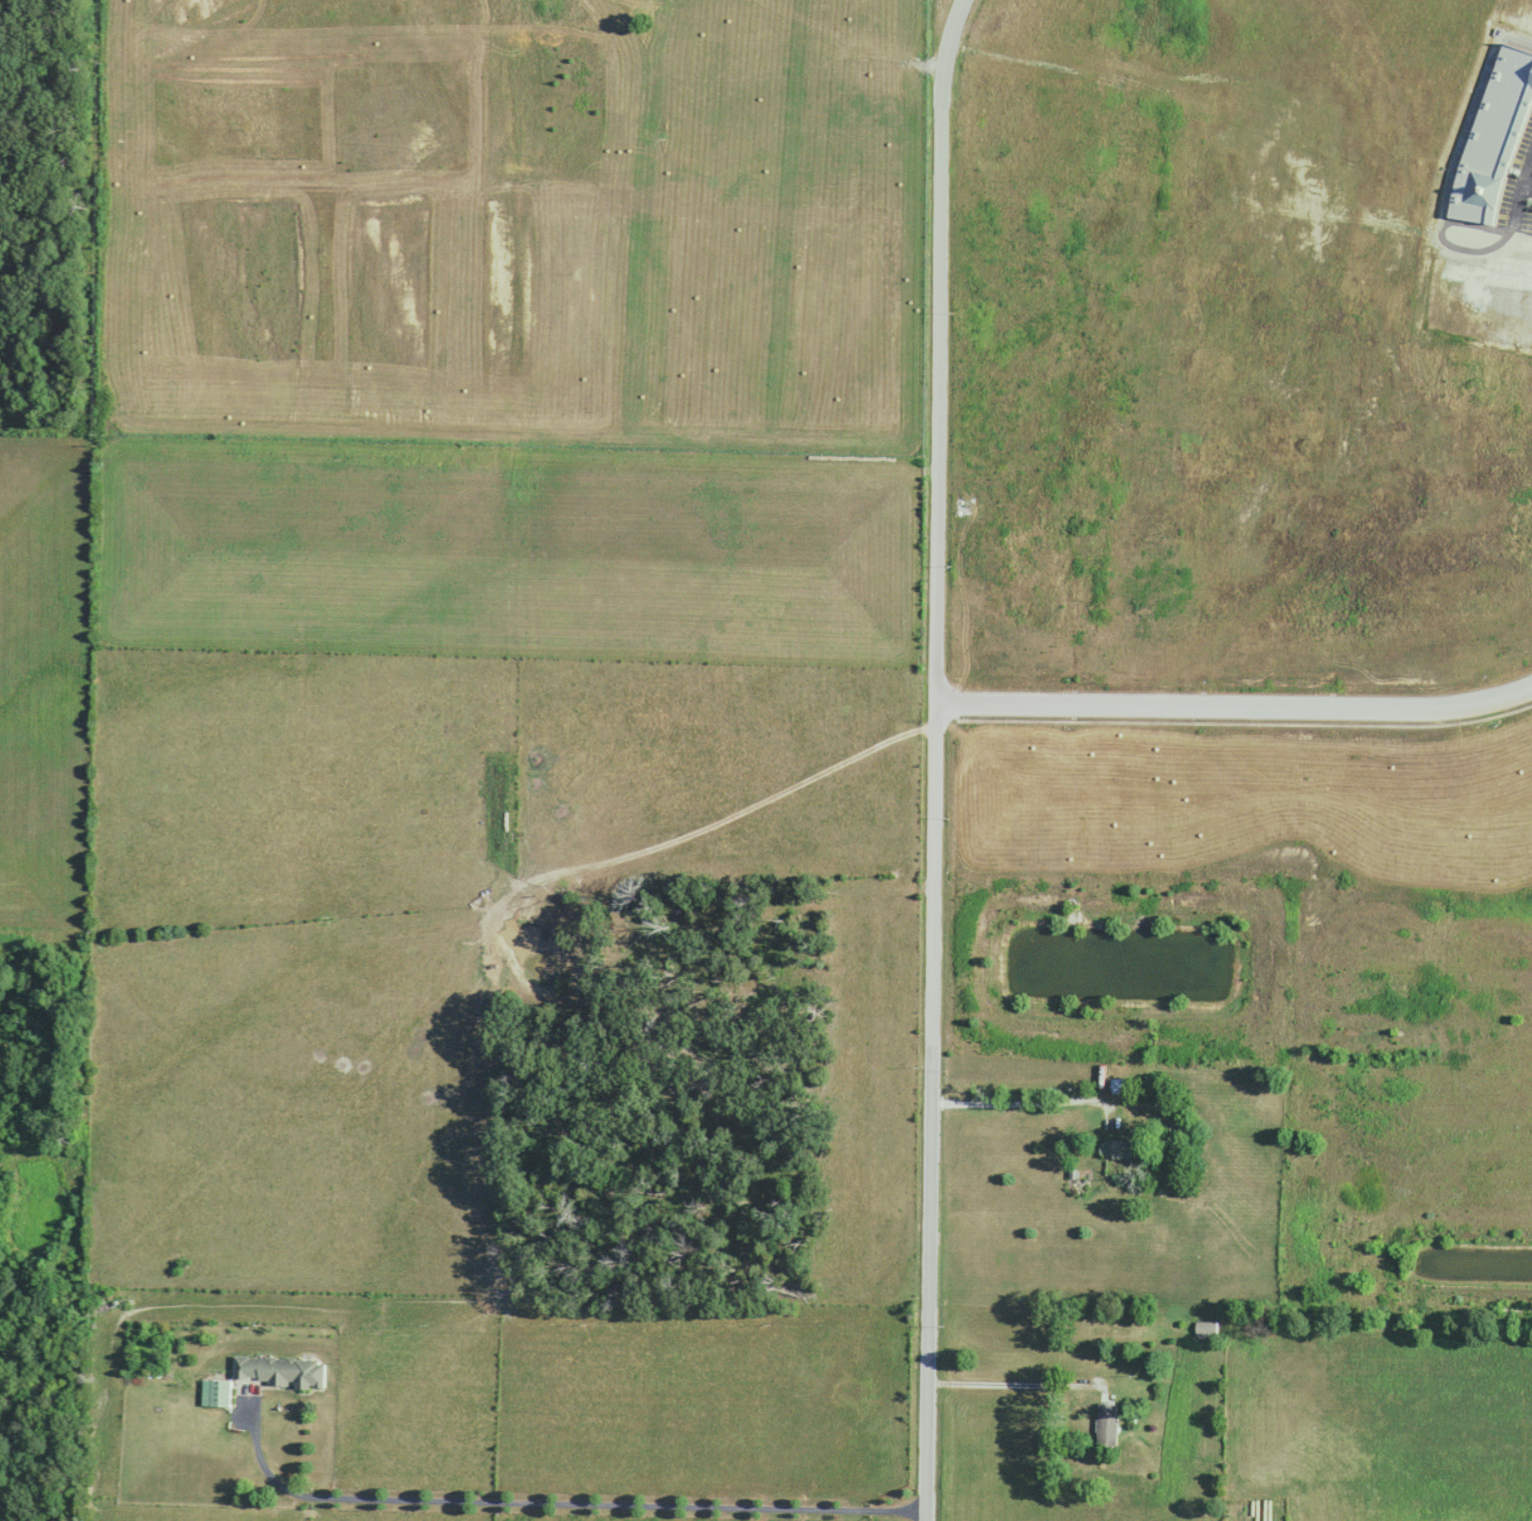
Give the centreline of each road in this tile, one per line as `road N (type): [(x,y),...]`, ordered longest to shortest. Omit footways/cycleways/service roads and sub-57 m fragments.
road 1 (residential): [(928,1520),(941,95)]
road 2 (residential): [(936,706),(1420,711),(1531,692)]

